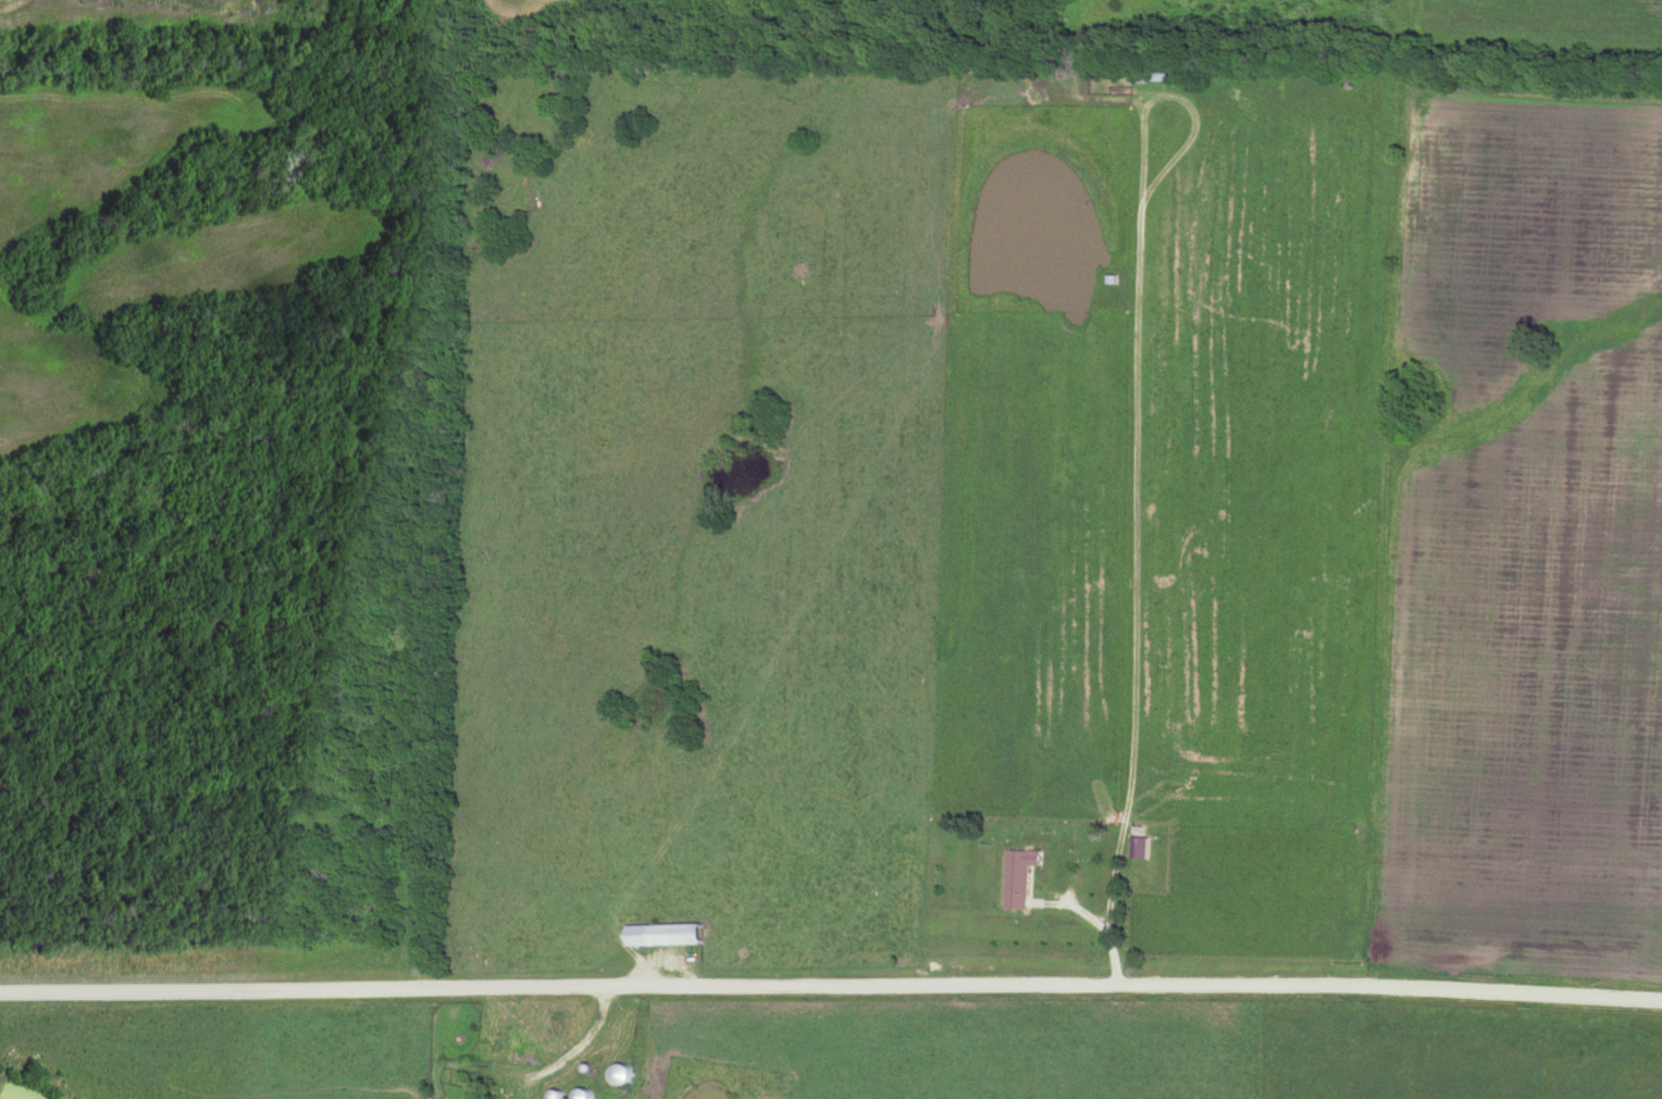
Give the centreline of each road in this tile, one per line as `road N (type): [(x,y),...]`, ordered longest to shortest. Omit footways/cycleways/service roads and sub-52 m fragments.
road 1 (residential): [(1661,1002),(1045,981),(0,984)]

